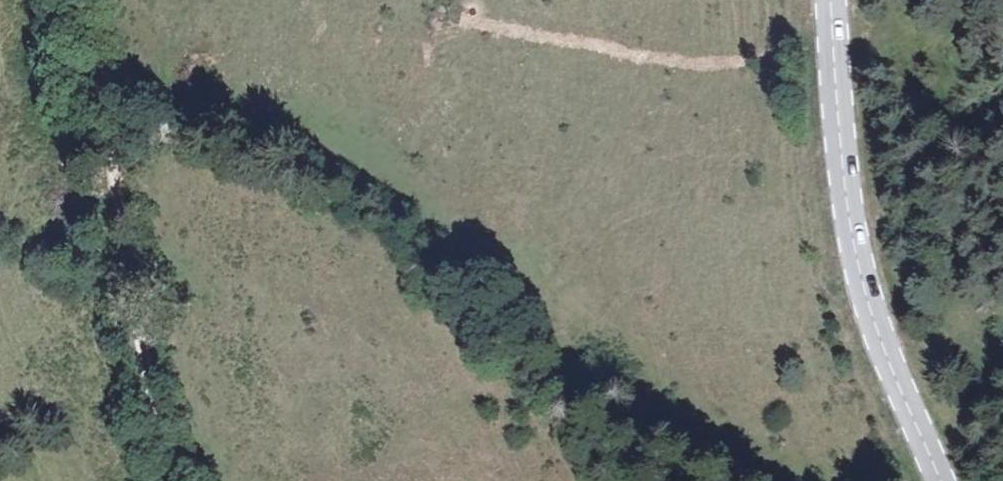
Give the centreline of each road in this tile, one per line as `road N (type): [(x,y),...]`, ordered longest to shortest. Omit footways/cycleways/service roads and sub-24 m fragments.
road 1 (secondary): [(830,0),(835,105),(862,283),(940,480)]
road 2 (track): [(92,0),(131,309),(179,480)]

